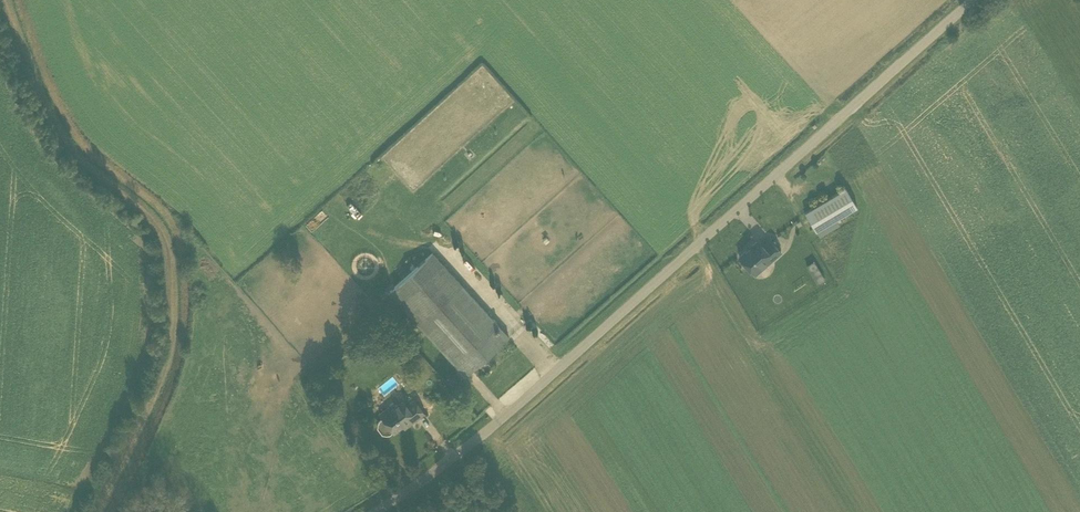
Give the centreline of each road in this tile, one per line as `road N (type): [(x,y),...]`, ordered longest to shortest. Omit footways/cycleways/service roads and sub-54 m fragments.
road 1 (unclassified): [(374,511),(482,434),(973,0)]
road 2 (track): [(94,511),(158,380),(172,334),(166,241),(141,205),(60,133),(8,0)]

